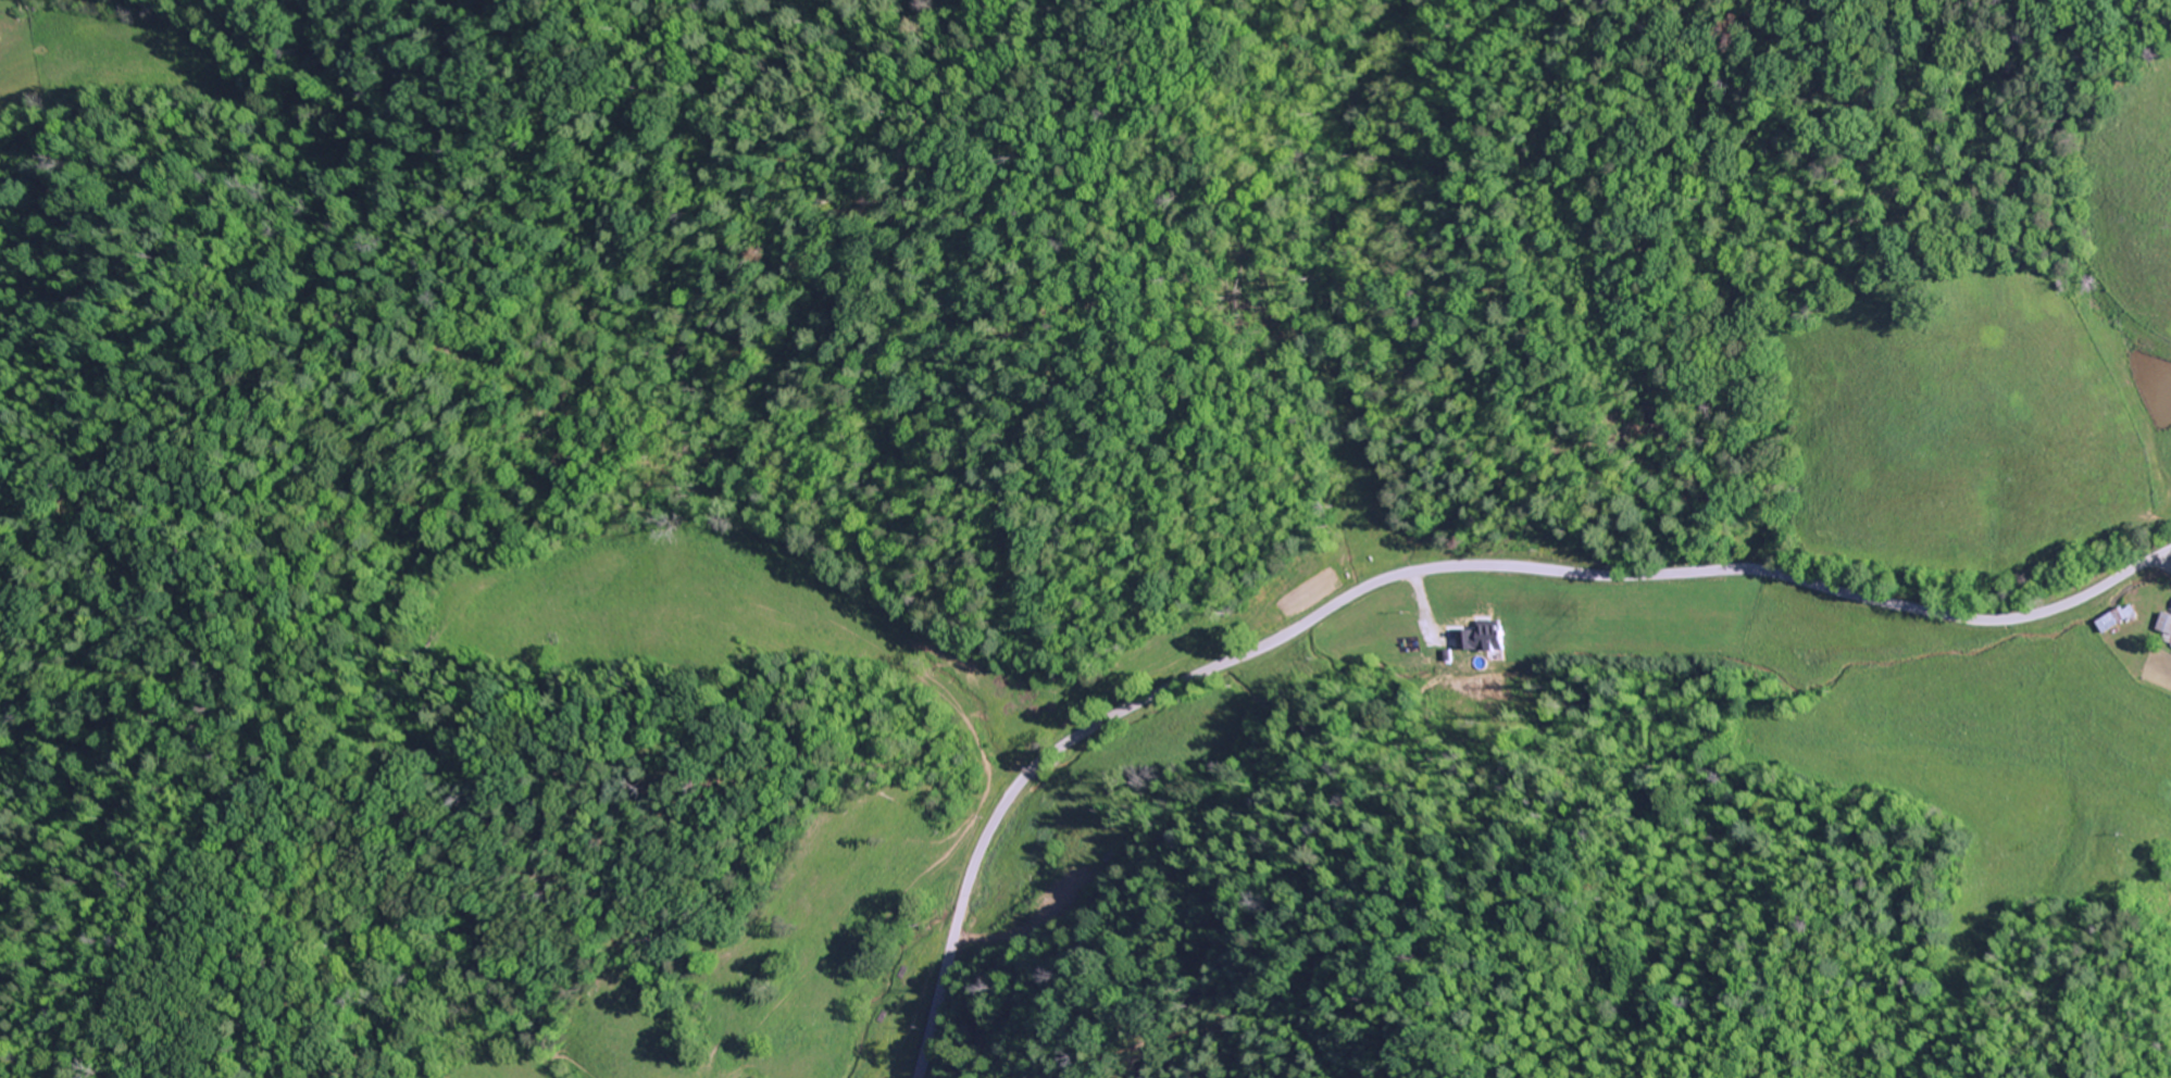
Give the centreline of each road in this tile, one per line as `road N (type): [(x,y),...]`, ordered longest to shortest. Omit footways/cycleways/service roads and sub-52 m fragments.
road 1 (tertiary): [(913,1077),(976,851),(1016,782),(1124,709),(1381,581),(1451,567),(1624,576),(1755,571),(1996,619),(2054,607),(2170,552)]

